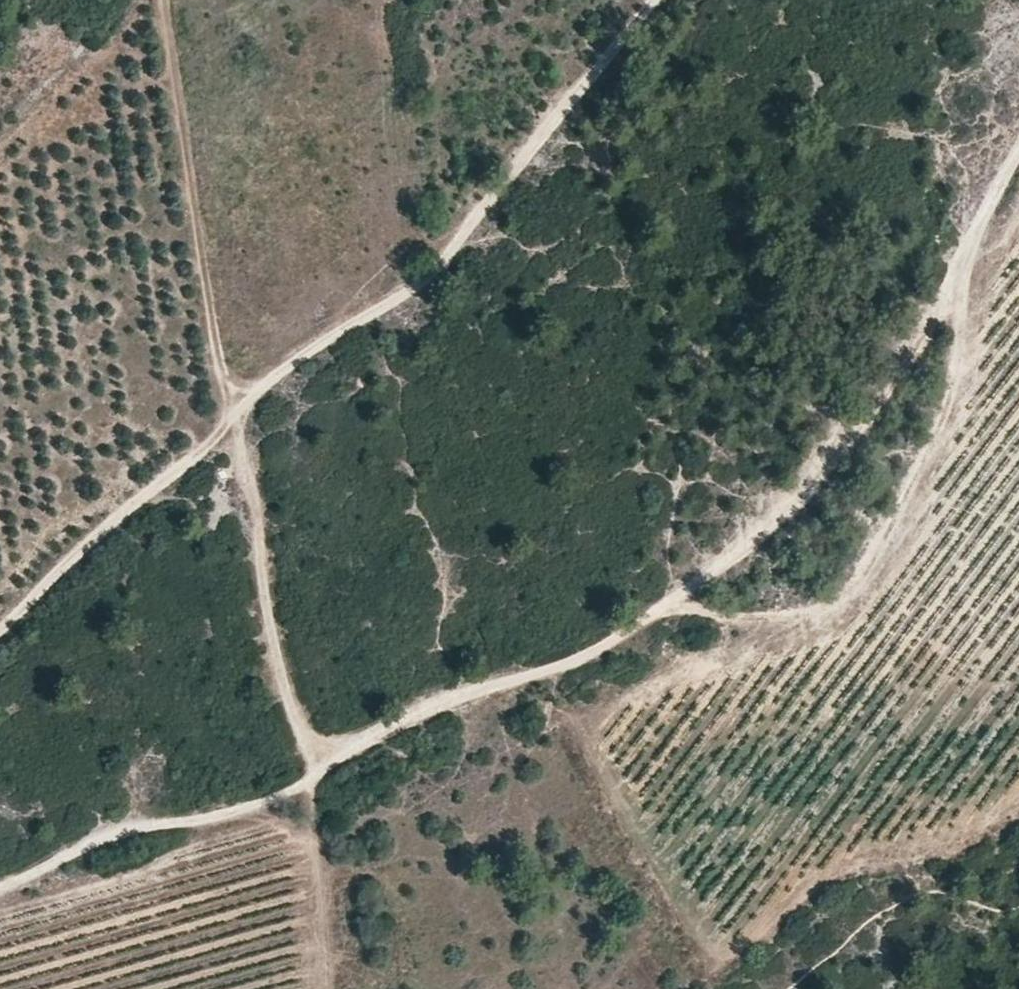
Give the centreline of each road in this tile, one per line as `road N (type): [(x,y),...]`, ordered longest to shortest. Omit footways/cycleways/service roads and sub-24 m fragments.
road 1 (track): [(649,0),(447,256),(312,350),(0,632)]
road 2 (track): [(162,0),(217,358),(236,416),(277,664),(316,767)]
road 3 (track): [(655,610),(614,641),(432,708),(211,819),(129,829),(0,890)]
road 4 (track): [(655,610),(796,616),(838,598),(896,511),(937,412),(965,272)]
road 5 (track): [(965,272),(943,321),(773,521),(655,610)]
road 6 (track): [(1018,163),(965,272)]

